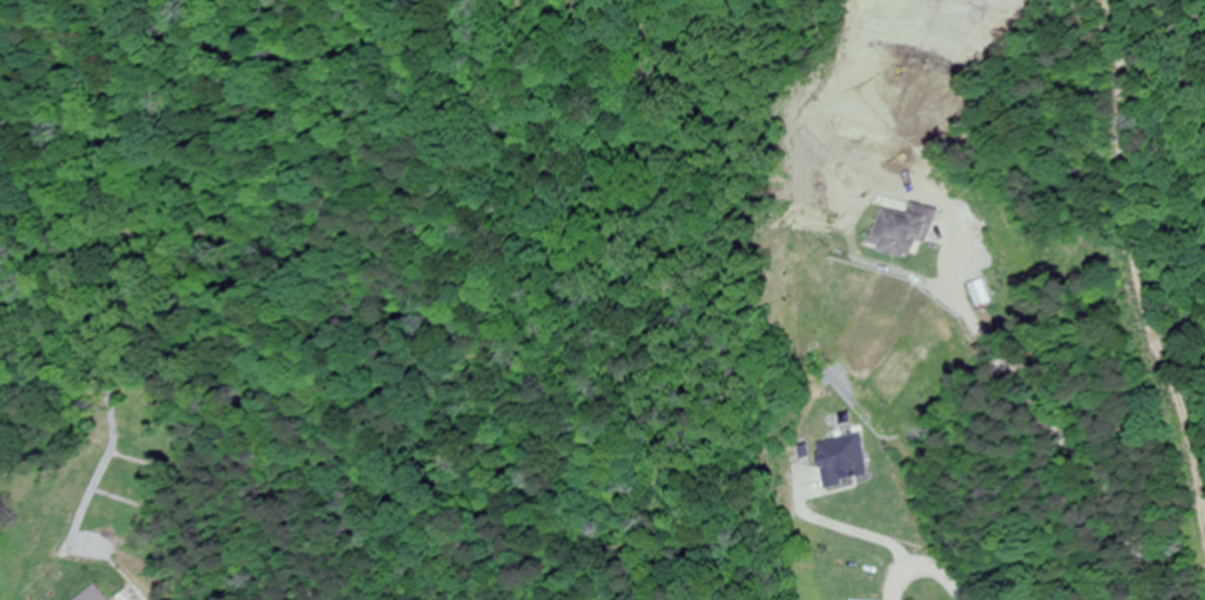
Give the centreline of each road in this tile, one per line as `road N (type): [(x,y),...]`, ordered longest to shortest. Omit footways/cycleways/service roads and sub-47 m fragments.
road 1 (residential): [(1154,599),(1105,493),(1026,398),(955,292),(961,236)]

